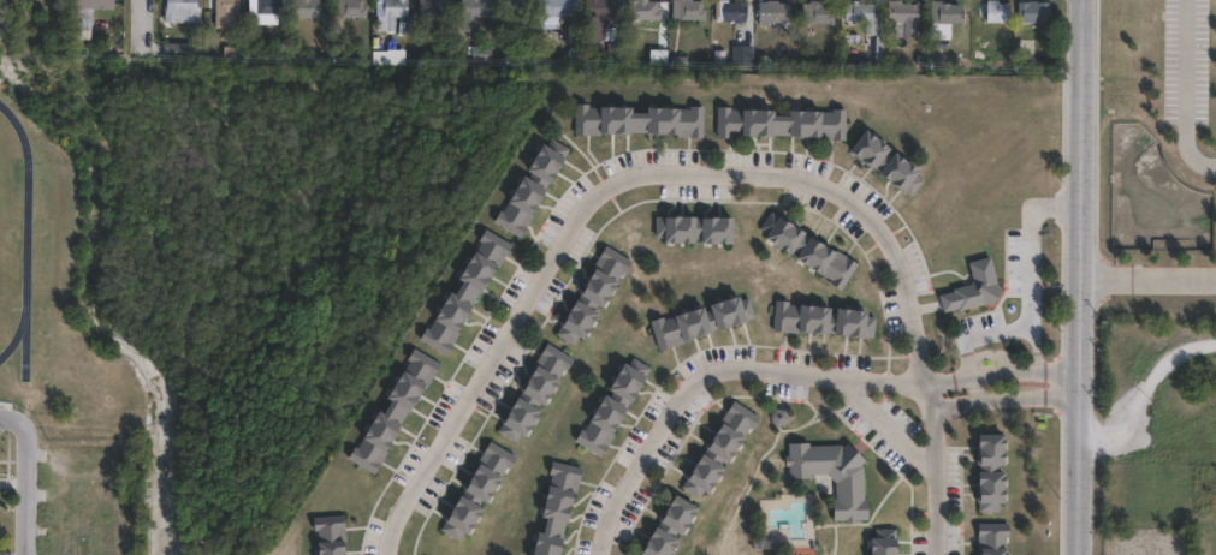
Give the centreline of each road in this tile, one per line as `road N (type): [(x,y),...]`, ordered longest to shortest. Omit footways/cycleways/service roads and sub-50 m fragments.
road 1 (residential): [(381,554),(585,202),(635,172),(794,177),(842,198),(888,244),(912,315),(923,386)]
road 2 (residential): [(599,554),(612,508),(695,382),(728,370),(923,386),(1079,372)]
road 3 (secondary): [(1077,554),(1077,0)]
road 4 (residential): [(931,554),(923,386)]
road 5 (residential): [(27,554),(29,438),(18,423)]

